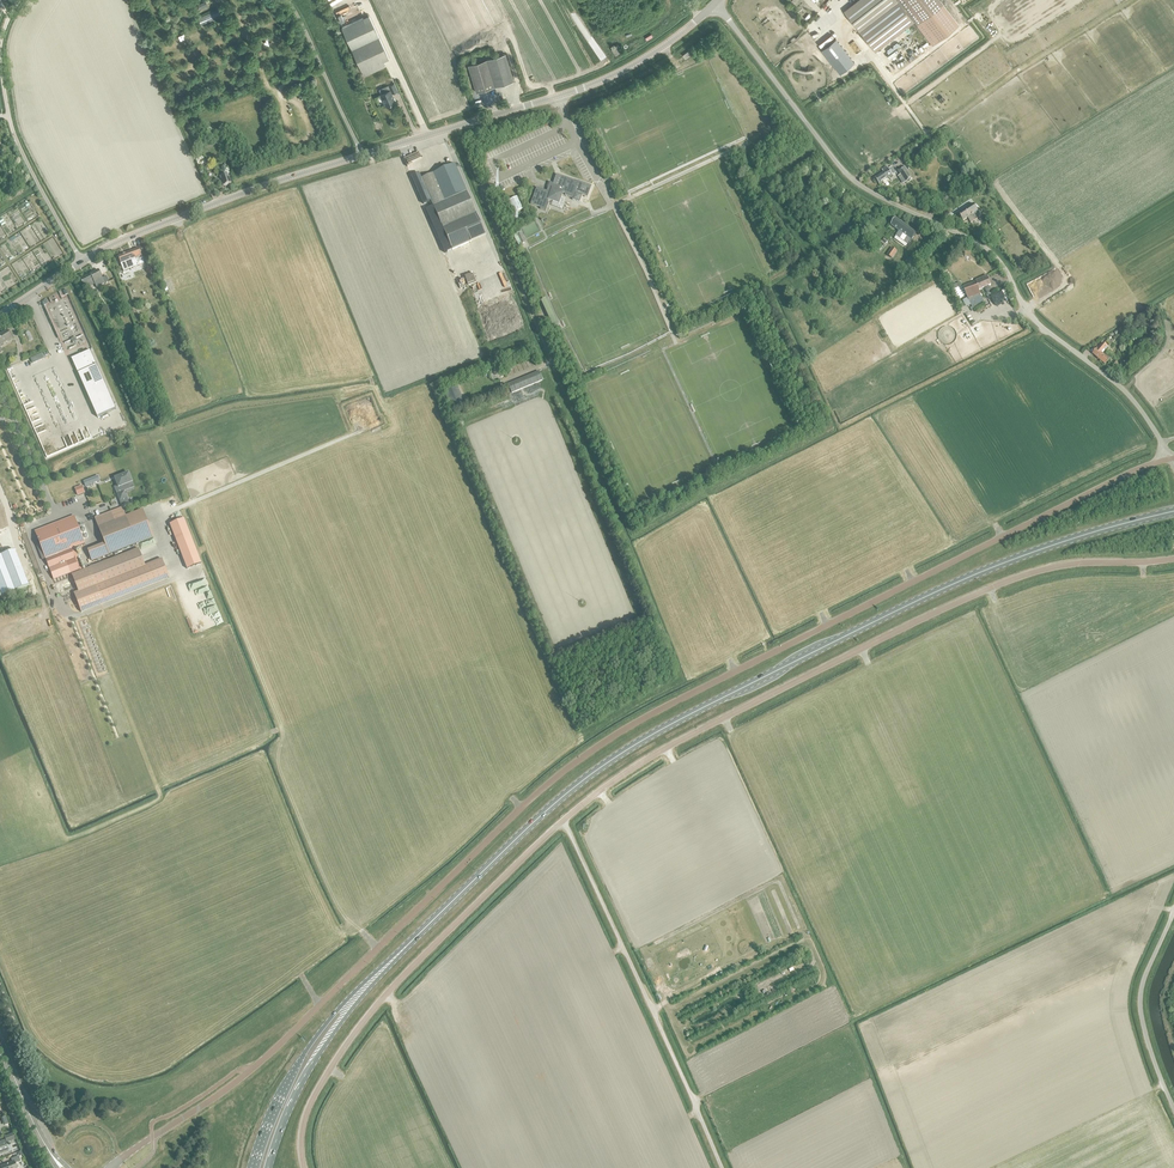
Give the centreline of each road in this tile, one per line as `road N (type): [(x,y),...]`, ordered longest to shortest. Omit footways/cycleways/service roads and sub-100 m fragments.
road 1 (unclassified): [(110,1167),(250,1071),(551,780),(669,703),(1169,459)]
road 2 (unclassified): [(304,1167),(307,1112),(351,1037),(476,904),(600,791),(724,719),(990,589),(1080,563),(1173,559)]
road 3 (primary): [(413,940),(572,787),(663,728),(954,583),(1173,511)]
road 4 (unclassified): [(1169,459),(1122,389),(1035,323),(988,251),(852,181),(715,3)]
road 5 (tertiary): [(362,155),(609,77),(715,3)]
road 6 (tertiary): [(82,261),(176,218),(362,155)]
road 7 (primary): [(413,940),(313,1041),(255,1162)]
road 8 (primary): [(270,1167),(309,1069),(413,940)]
road 9 (unclassified): [(82,261),(14,137),(0,47)]
road 10 (unclassified): [(1173,1108),(1140,1001),(1173,910)]
road 11 (unclassified): [(362,155),(286,0)]
road 12 (tertiary): [(62,1167),(0,1042)]

